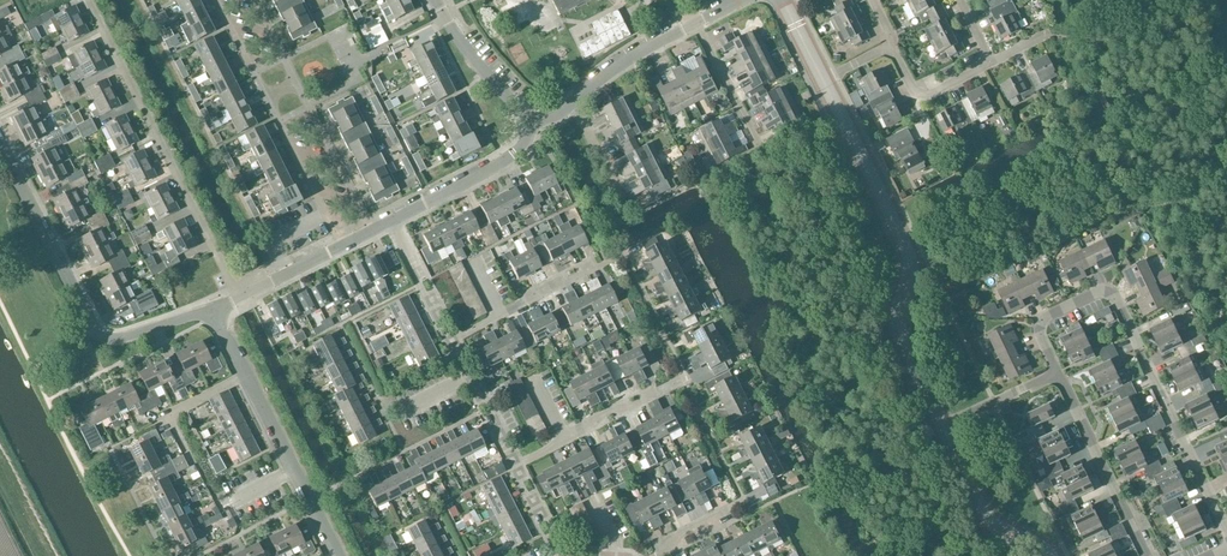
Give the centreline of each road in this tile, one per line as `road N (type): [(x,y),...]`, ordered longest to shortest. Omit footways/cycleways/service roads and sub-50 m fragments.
road 1 (residential): [(1226,532),(1110,292),(1042,321),(1053,377)]
road 2 (residential): [(240,299),(89,0)]
road 3 (residential): [(215,312),(118,342),(100,336),(0,151)]
road 4 (residential): [(342,248),(215,0)]
road 5 (residential): [(255,0),(372,232)]
road 6 (tertiary): [(911,271),(823,80)]
road 7 (residential): [(1053,377),(1146,555)]
road 8 (residential): [(537,137),(431,0)]
road 9 (residential): [(537,137),(502,168),(389,223)]
road 10 (residential): [(694,27),(572,111)]
road 11 (residential): [(991,62),(918,99),(891,45)]
road 12 (residential): [(448,344),(389,223)]
road 13 (unclassified): [(188,457),(168,414),(245,374)]
road 14 (residential): [(751,144),(694,27)]

